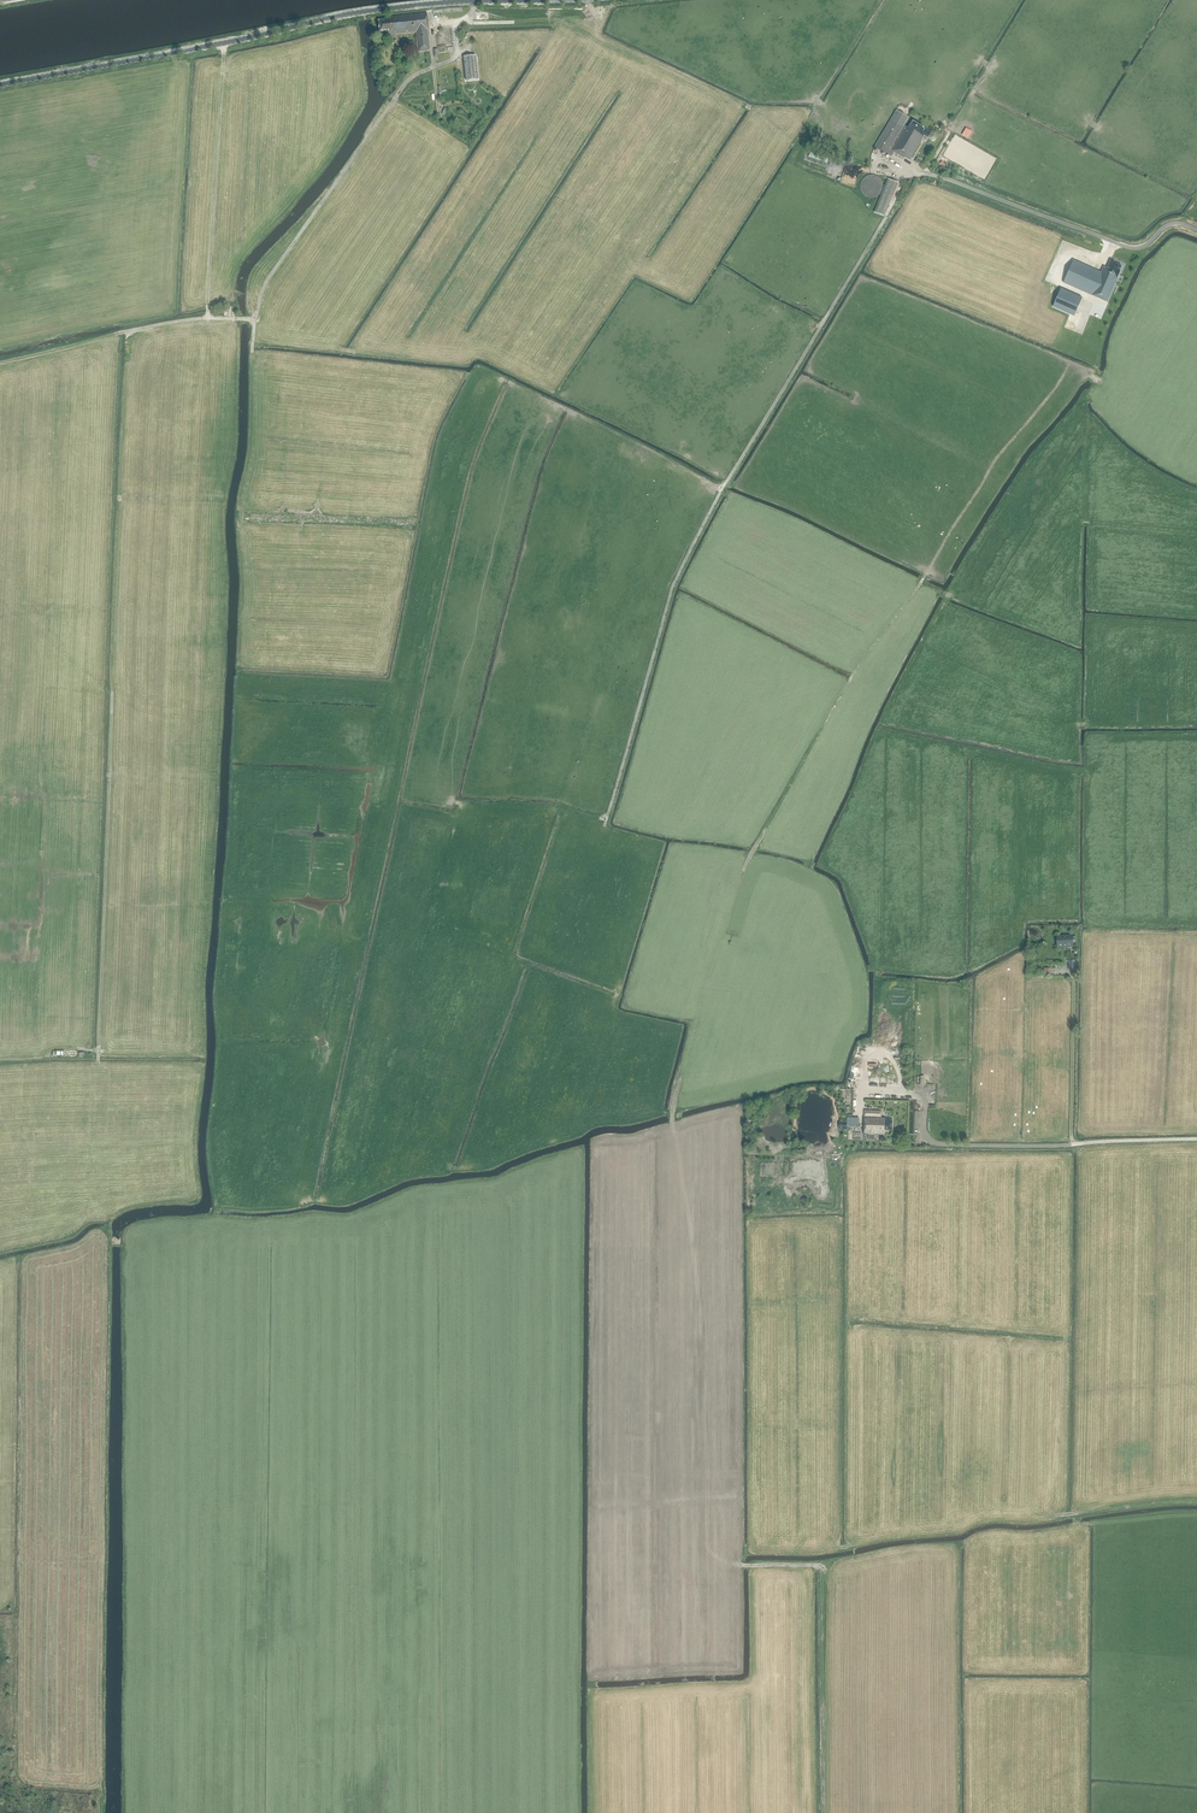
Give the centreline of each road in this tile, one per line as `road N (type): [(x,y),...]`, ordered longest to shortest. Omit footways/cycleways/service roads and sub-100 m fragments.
road 1 (tertiary): [(0,84),(374,9)]
road 2 (unclassified): [(921,169),(1131,247),(1170,224),(1196,228)]
road 3 (residential): [(1196,1138),(1073,1143)]

